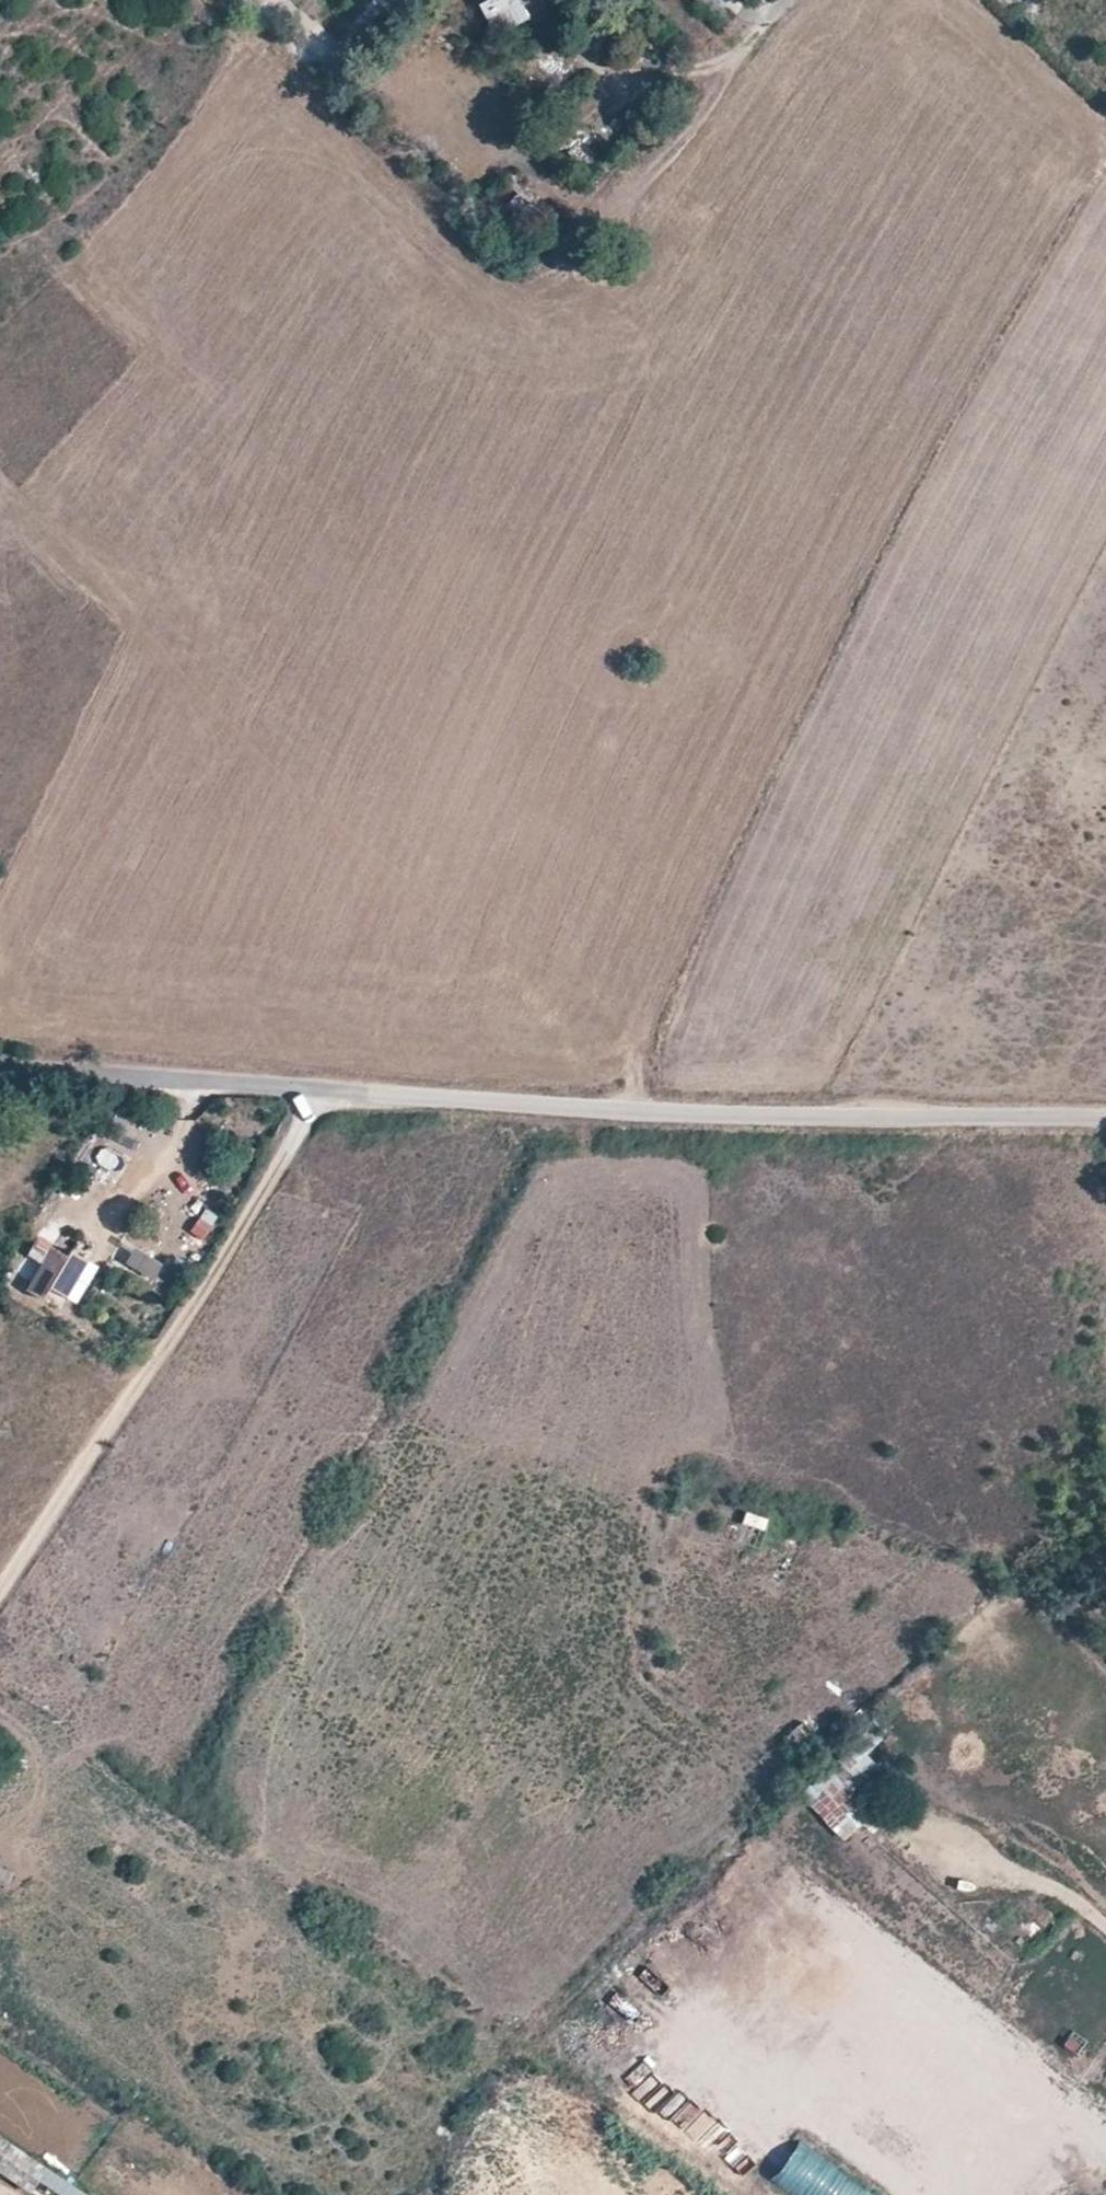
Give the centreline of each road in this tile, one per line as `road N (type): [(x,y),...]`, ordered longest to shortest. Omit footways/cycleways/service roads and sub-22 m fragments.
road 1 (unclassified): [(0,1069),(647,1111),(1105,1116)]
road 2 (track): [(0,1579),(316,1090)]

